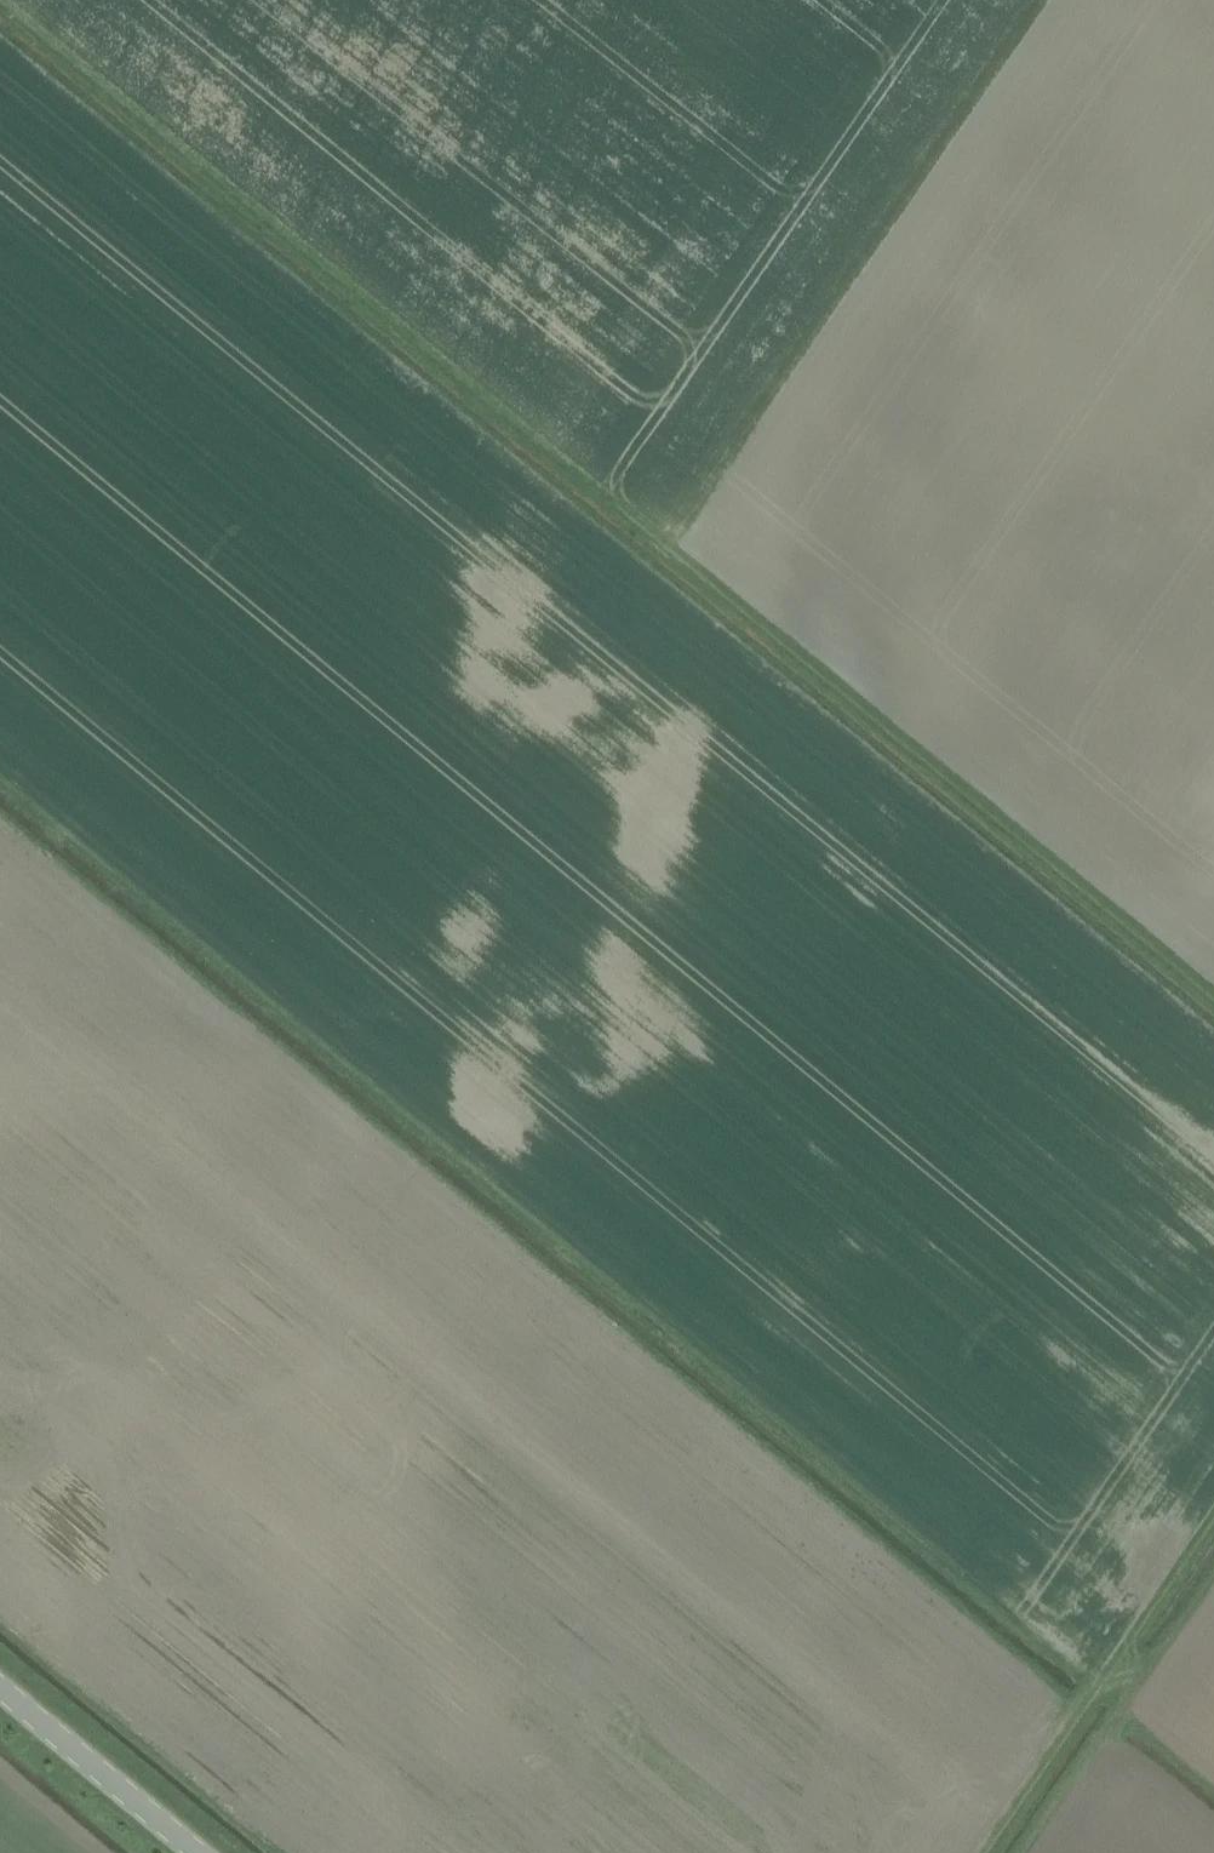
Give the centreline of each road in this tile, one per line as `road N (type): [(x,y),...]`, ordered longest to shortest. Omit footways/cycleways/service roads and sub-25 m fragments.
road 1 (tertiary): [(191,1852),(0,1694)]

